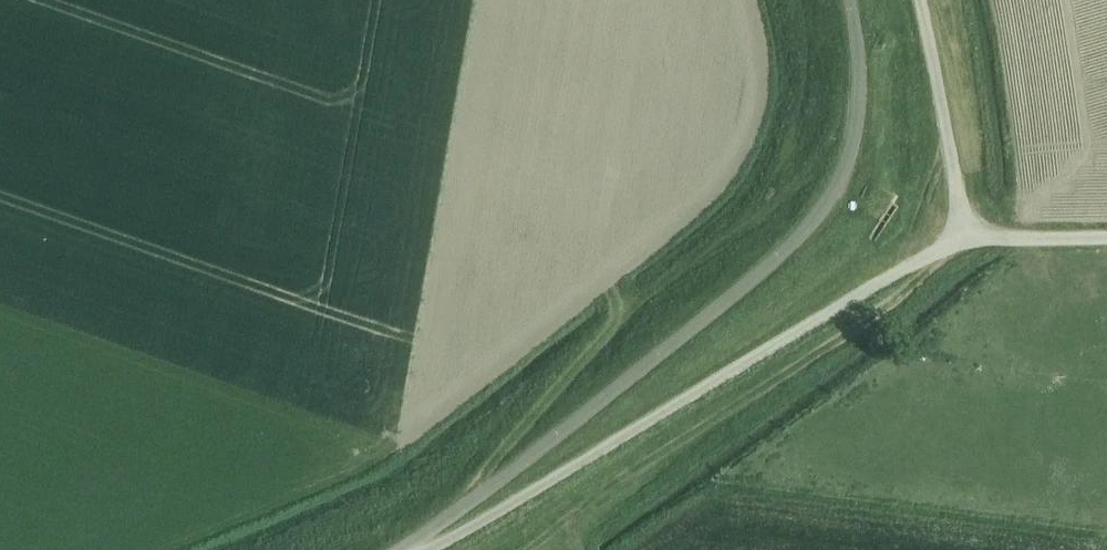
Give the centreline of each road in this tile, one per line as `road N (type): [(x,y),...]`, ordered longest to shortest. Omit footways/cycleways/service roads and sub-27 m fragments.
road 1 (unclassified): [(407,549),(617,392),(826,206),(849,152),(856,92),(846,0)]
road 2 (unclassified): [(415,549),(513,503),(939,253),(960,233)]
road 3 (unclassified): [(960,233),(920,0)]
road 4 (unclassified): [(960,233),(1106,236)]

